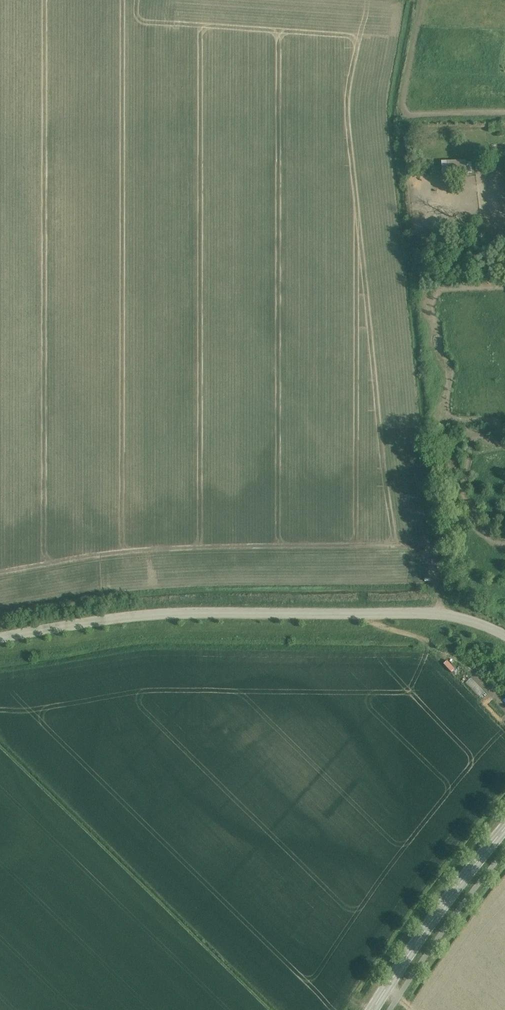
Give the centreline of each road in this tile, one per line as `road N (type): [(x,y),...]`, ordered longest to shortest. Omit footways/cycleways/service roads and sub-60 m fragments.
road 1 (tertiary): [(504,636),(436,614),(175,614),(0,638)]
road 2 (tertiary): [(373,1009),(504,831)]

